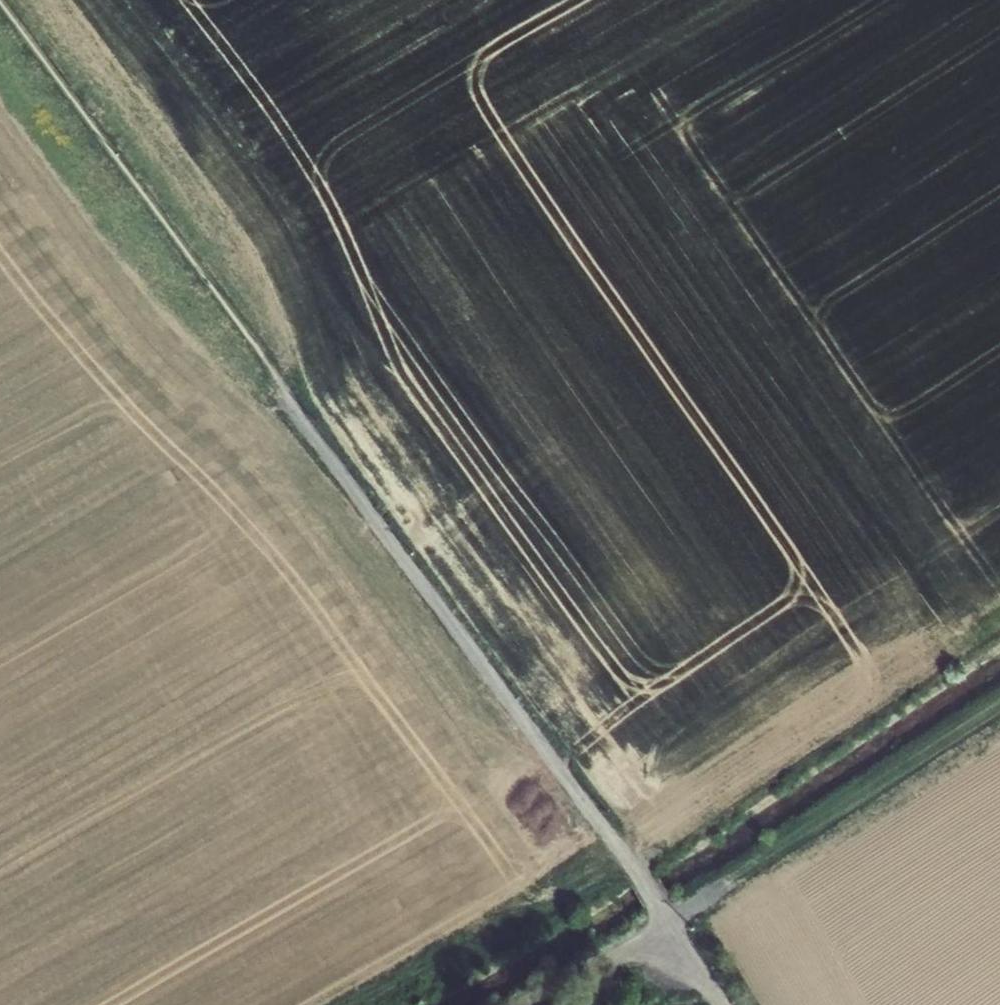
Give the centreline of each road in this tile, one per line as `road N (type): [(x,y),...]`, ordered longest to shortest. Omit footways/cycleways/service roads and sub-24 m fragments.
road 1 (track): [(721,1004),(668,918),(0,10)]
road 2 (track): [(668,918),(515,1004)]

